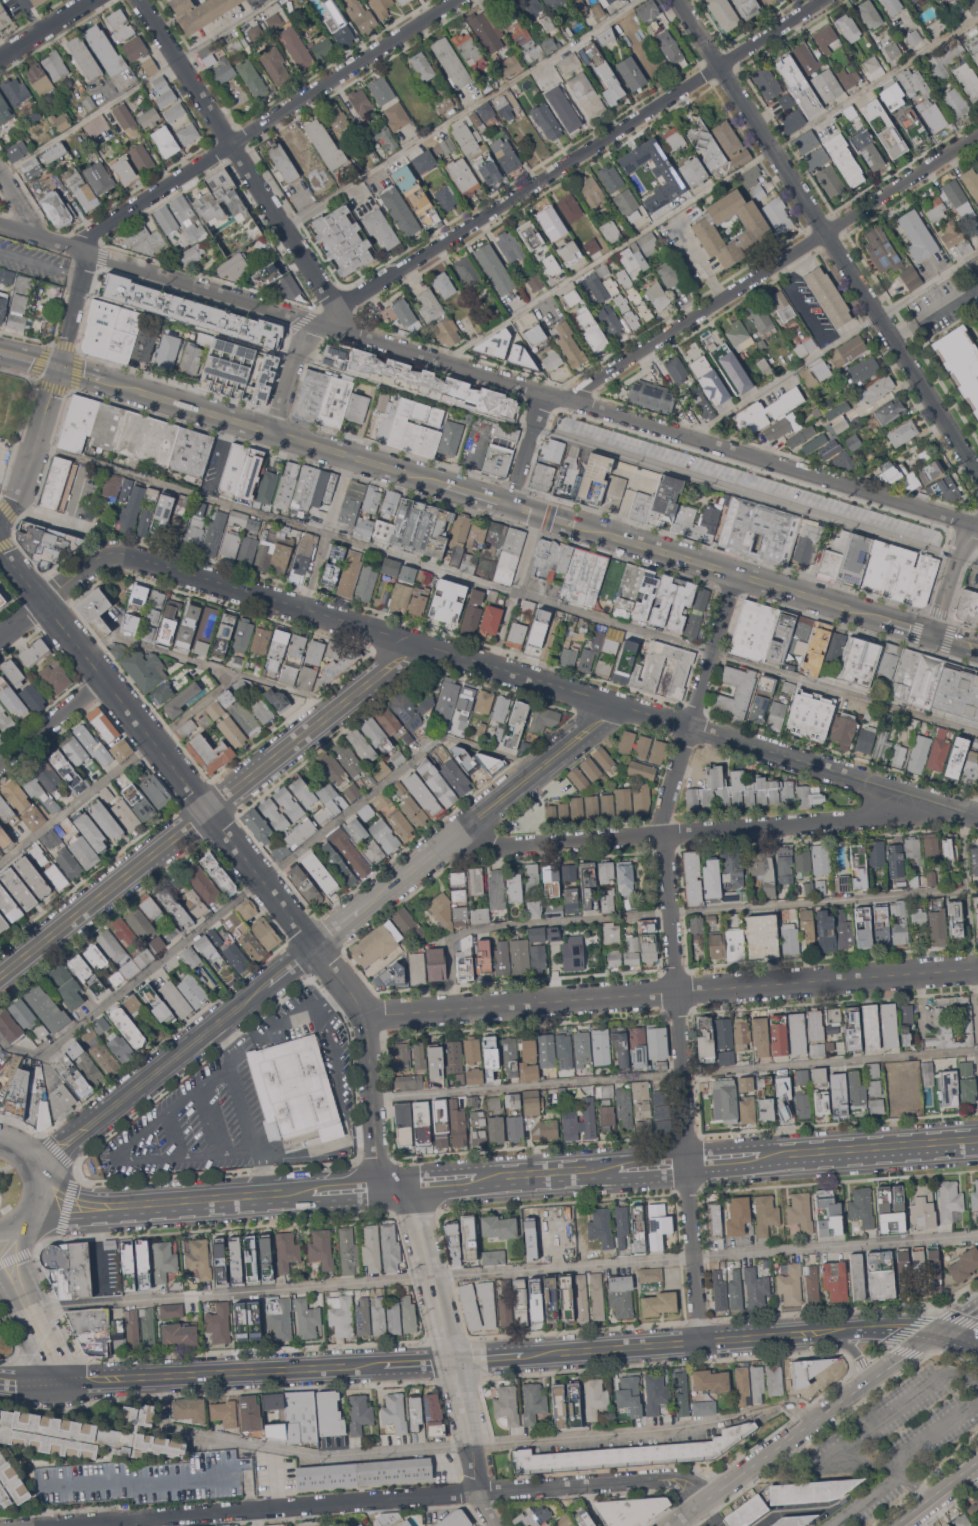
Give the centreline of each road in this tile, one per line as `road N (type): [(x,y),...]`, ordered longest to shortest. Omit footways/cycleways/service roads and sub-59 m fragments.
road 1 (residential): [(0,224),(977,526)]
road 2 (residential): [(117,551),(977,815)]
road 3 (residential): [(737,573),(662,820),(699,1340)]
road 4 (residential): [(43,1525),(658,1478)]
road 5 (residential): [(366,1017),(977,967)]
road 6 (tertiary): [(977,1139),(404,1183)]
road 7 (residential): [(339,310),(821,0)]
road 8 (residential): [(458,0),(87,239),(59,365)]
road 9 (residential): [(678,0),(977,474)]
road 10 (residential): [(0,976),(335,708),(407,640)]
road 11 (residential): [(0,548),(313,945)]
road 12 (tertiary): [(453,1359),(877,1325),(937,1331)]
road 13 (residential): [(977,134),(572,398)]
road 14 (residential): [(451,836),(490,849),(865,817),(894,807),(904,792)]
road 15 (tertiary): [(56,1380),(453,1359)]
road 16 (residential): [(313,945),(614,703)]
road 17 (residential): [(138,0),(339,310)]
road 18 (tertiary): [(404,1183),(115,1206),(36,1199)]
road 19 (residential): [(33,1170),(313,945)]
road 20 (tertiary): [(105,379),(440,484)]
road 21 (secondary): [(937,1331),(670,1525)]
road 22 (tertiary): [(577,523),(885,620)]
road 23 (residential): [(313,945),(366,1017),(379,1186)]
road 24 (residential): [(453,1359),(404,1183)]
road 25 (residential): [(59,365),(17,500),(0,521)]
road 26 (residential): [(304,610),(351,455)]
road 27 (residential): [(0,637),(117,551)]
road 28 (tertiary): [(0,1248),(56,1380)]
road 29 (residential): [(107,680),(0,763)]
road 30 (residential): [(476,1491),(453,1359)]

